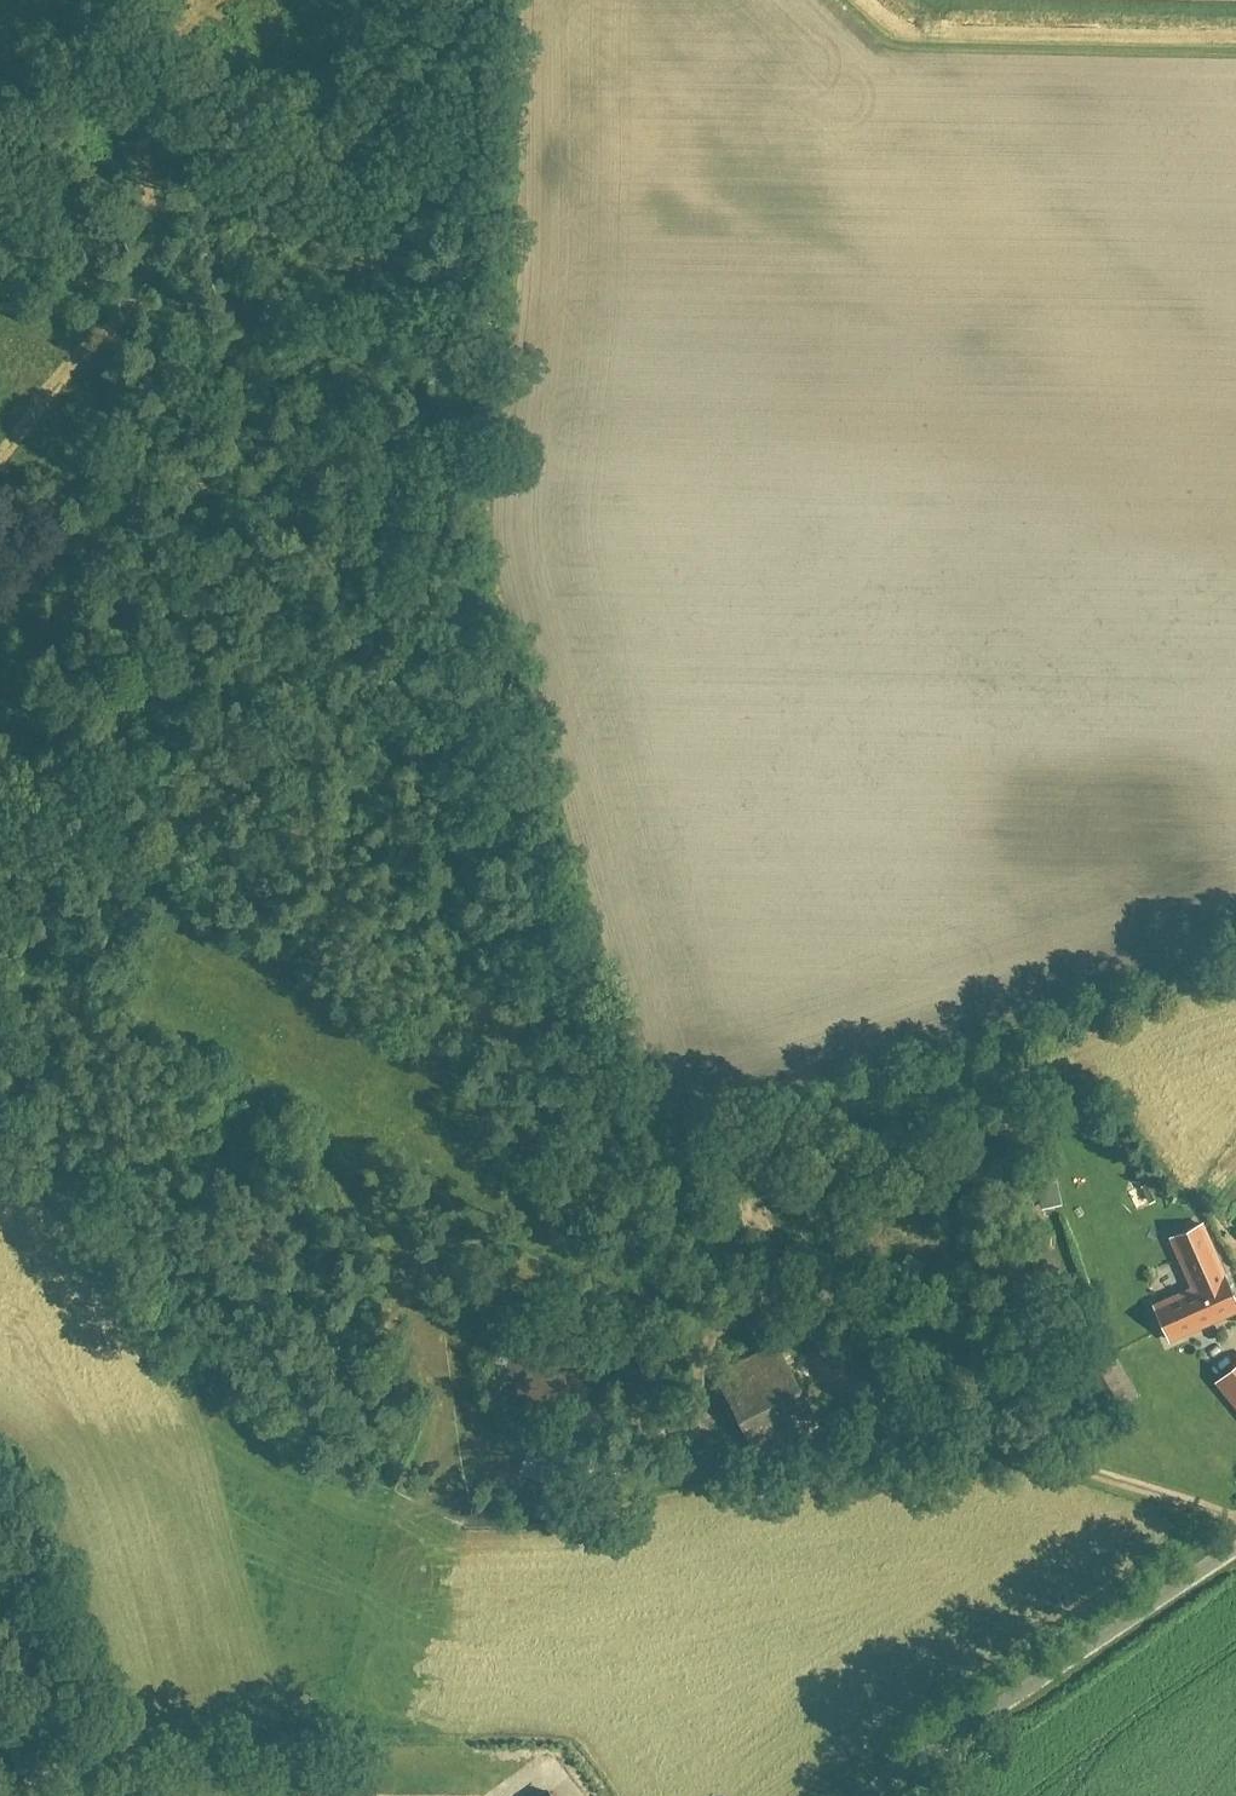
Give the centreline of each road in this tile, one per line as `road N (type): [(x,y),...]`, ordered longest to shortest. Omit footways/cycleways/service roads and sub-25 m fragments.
road 1 (track): [(0,621),(178,390),(262,318),(349,225),(392,160),(458,0)]
road 2 (residential): [(863,1795),(1235,1547)]

